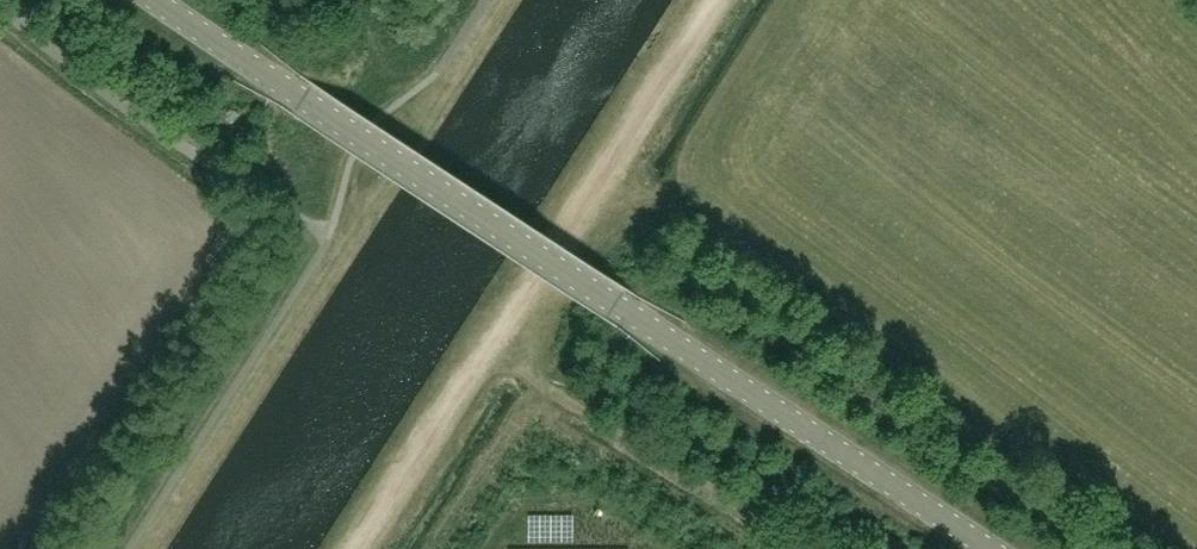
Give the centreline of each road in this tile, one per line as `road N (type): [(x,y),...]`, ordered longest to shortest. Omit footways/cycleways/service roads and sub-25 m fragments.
road 1 (tertiary): [(991,548),(156,0)]
road 2 (track): [(716,0),(360,548)]
road 3 (track): [(508,0),(155,548)]

